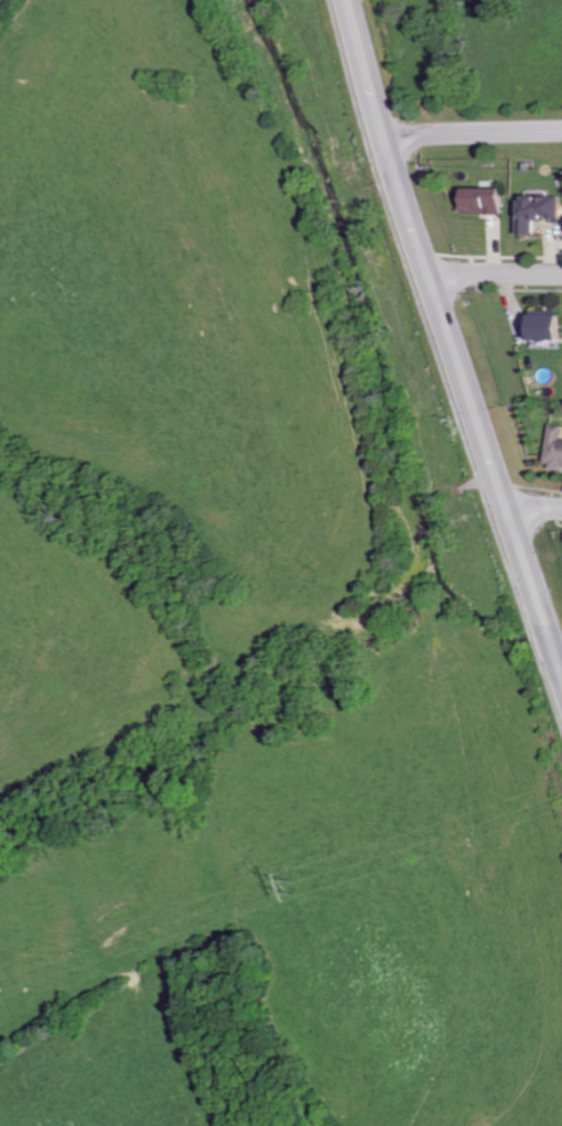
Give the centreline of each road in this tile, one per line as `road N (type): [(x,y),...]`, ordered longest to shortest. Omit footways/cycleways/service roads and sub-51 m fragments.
road 1 (residential): [(561,663),(451,343),(395,133),(347,0)]
road 2 (residential): [(561,133),(395,133)]
road 3 (residential): [(429,274),(561,279)]

